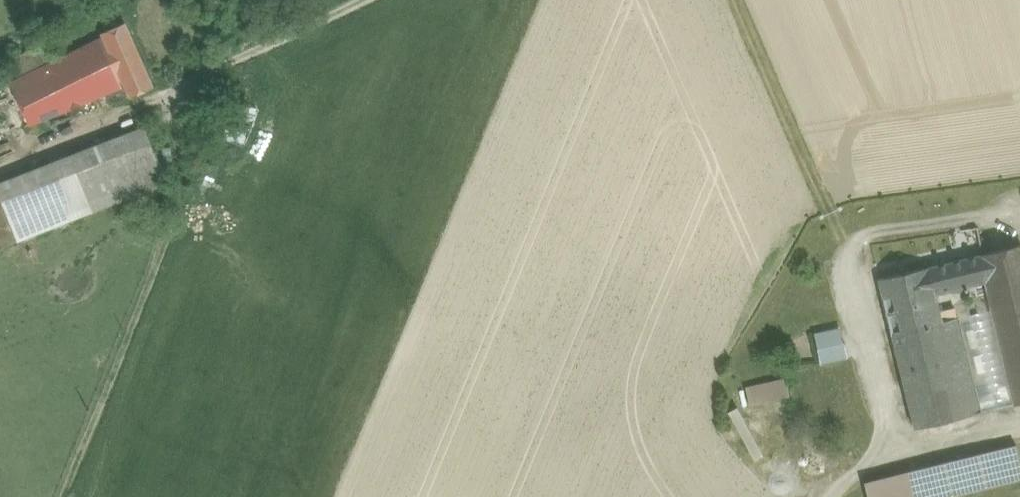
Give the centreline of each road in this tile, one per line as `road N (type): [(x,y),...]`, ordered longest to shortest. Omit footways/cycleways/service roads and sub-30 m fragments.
road 1 (track): [(179,94),(174,214),(61,496)]
road 2 (track): [(378,0),(179,94)]
road 3 (track): [(892,462),(1019,435)]

